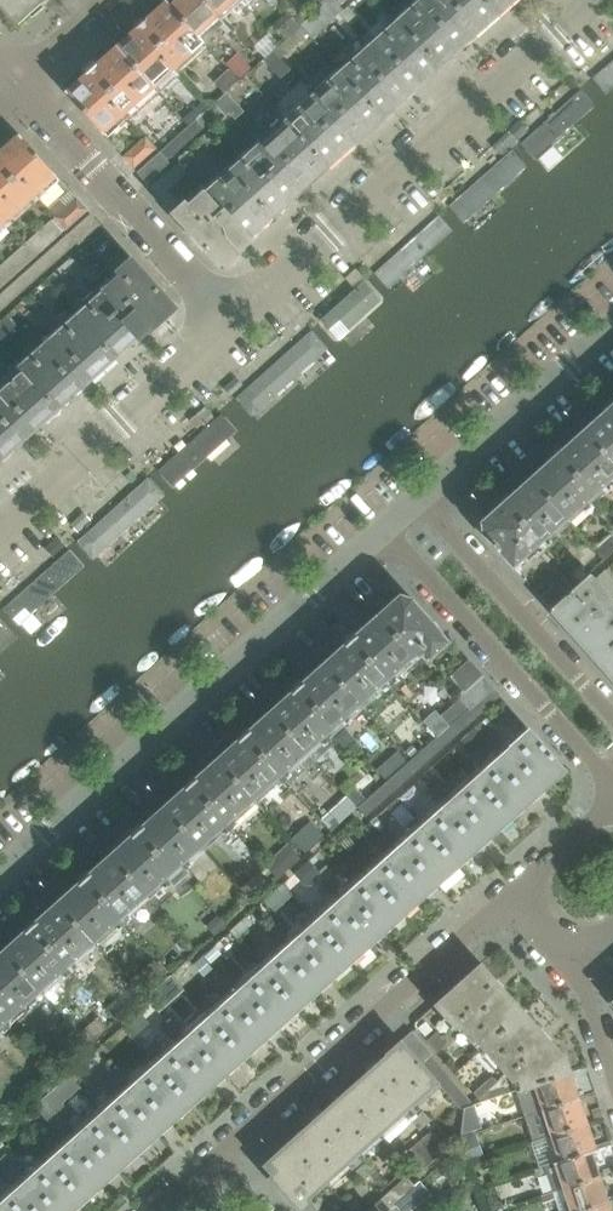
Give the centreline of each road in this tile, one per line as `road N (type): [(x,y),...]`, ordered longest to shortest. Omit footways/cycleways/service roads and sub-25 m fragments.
road 1 (residential): [(0,875),(386,529)]
road 2 (residential): [(591,0),(237,320)]
road 3 (residential): [(216,1160),(511,893)]
road 4 (residential): [(386,529),(612,789)]
road 5 (residential): [(237,320),(12,78)]
road 6 (residential): [(237,320),(0,532)]
road 7 (residential): [(612,718),(419,500)]
road 8 (residential): [(419,500),(612,326)]
road 9 (residential): [(612,800),(511,893)]
road 10 (residential): [(577,961),(612,1077)]

